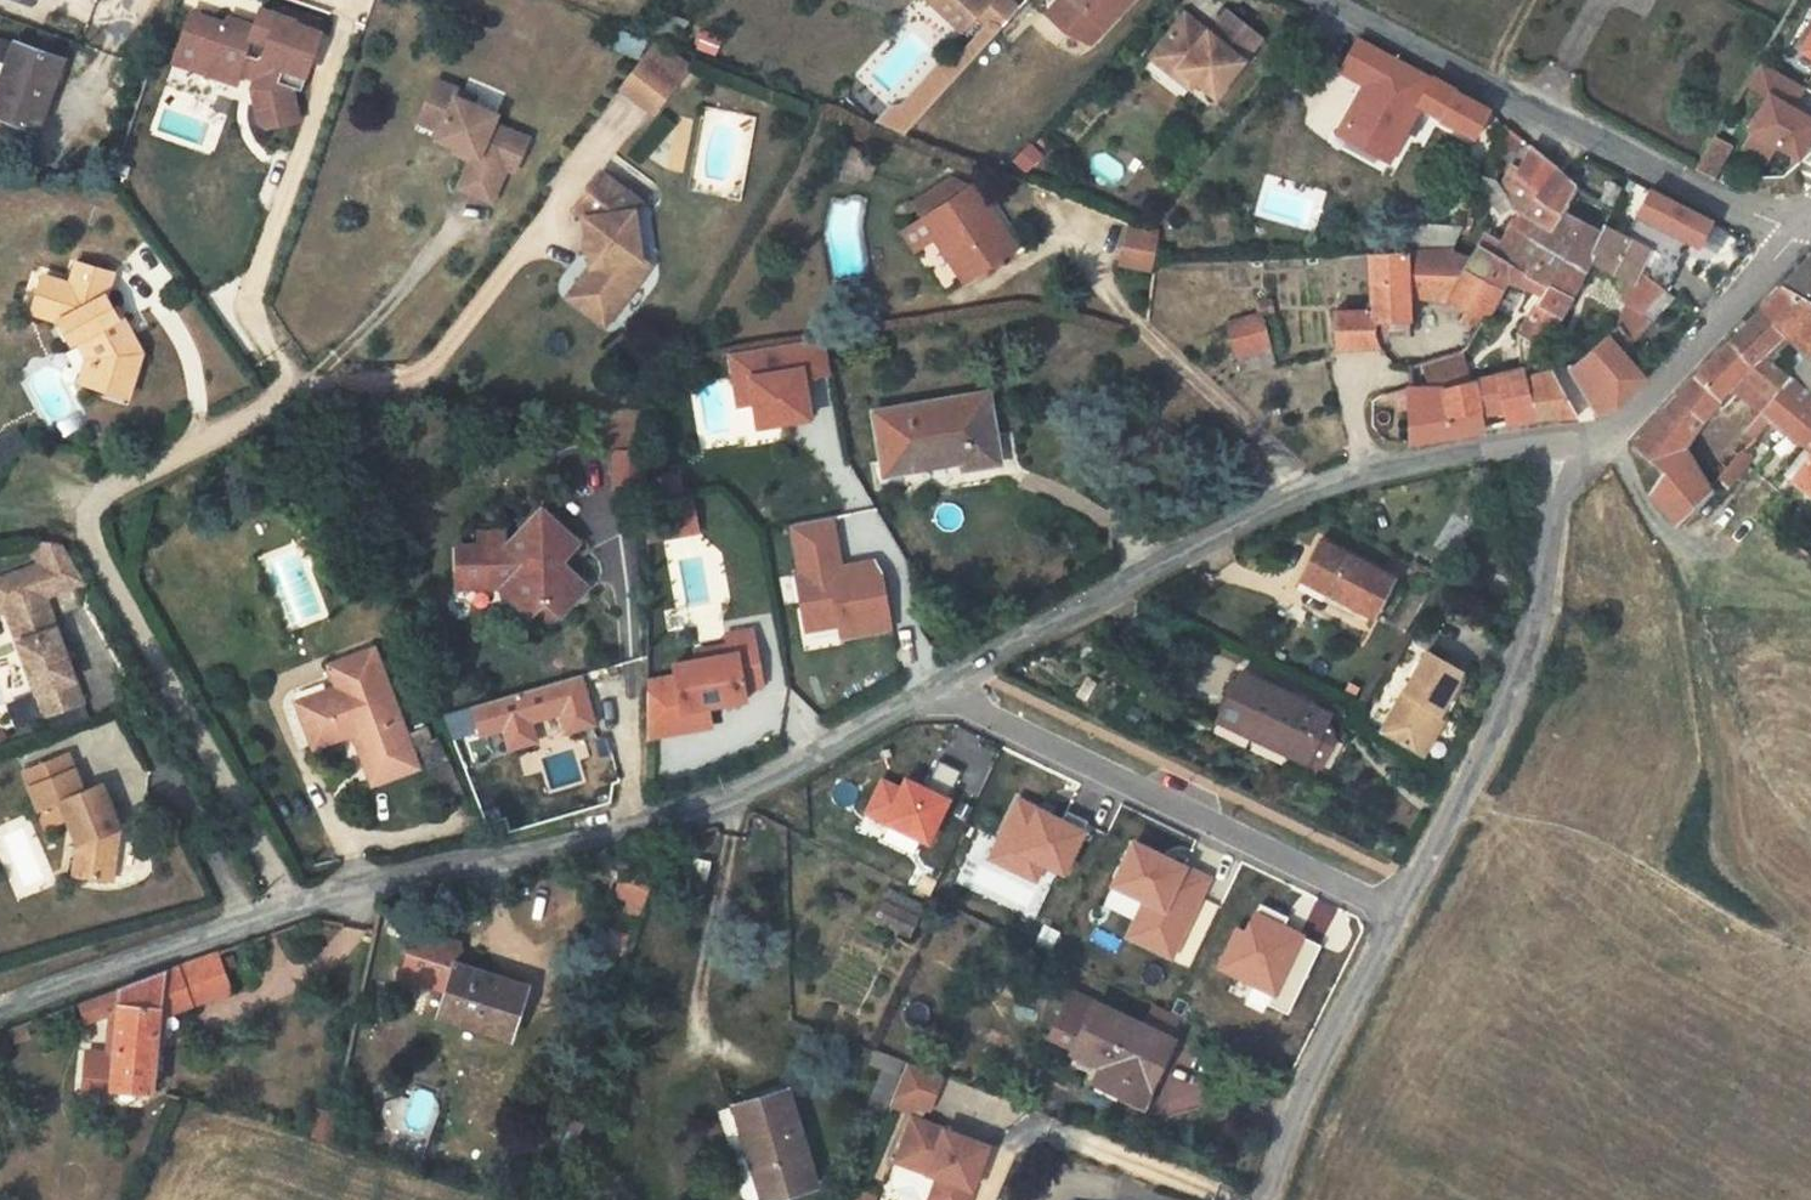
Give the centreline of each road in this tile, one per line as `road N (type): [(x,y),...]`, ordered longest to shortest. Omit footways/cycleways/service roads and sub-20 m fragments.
road 1 (residential): [(0,1003),(422,867),(495,856),(729,793),(947,681)]
road 2 (residential): [(947,681),(1298,493),(1436,458),(1548,442),(1585,449)]
road 3 (residential): [(1803,222),(1707,200),(1321,0)]
road 4 (residential): [(1397,915),(962,703),(947,681)]
road 5 (residential): [(1397,915),(1535,639),(1558,505),(1585,449)]
road 6 (residential): [(1585,449),(1622,425),(1803,222)]
road 7 (residential): [(1259,1199),(1397,915)]

